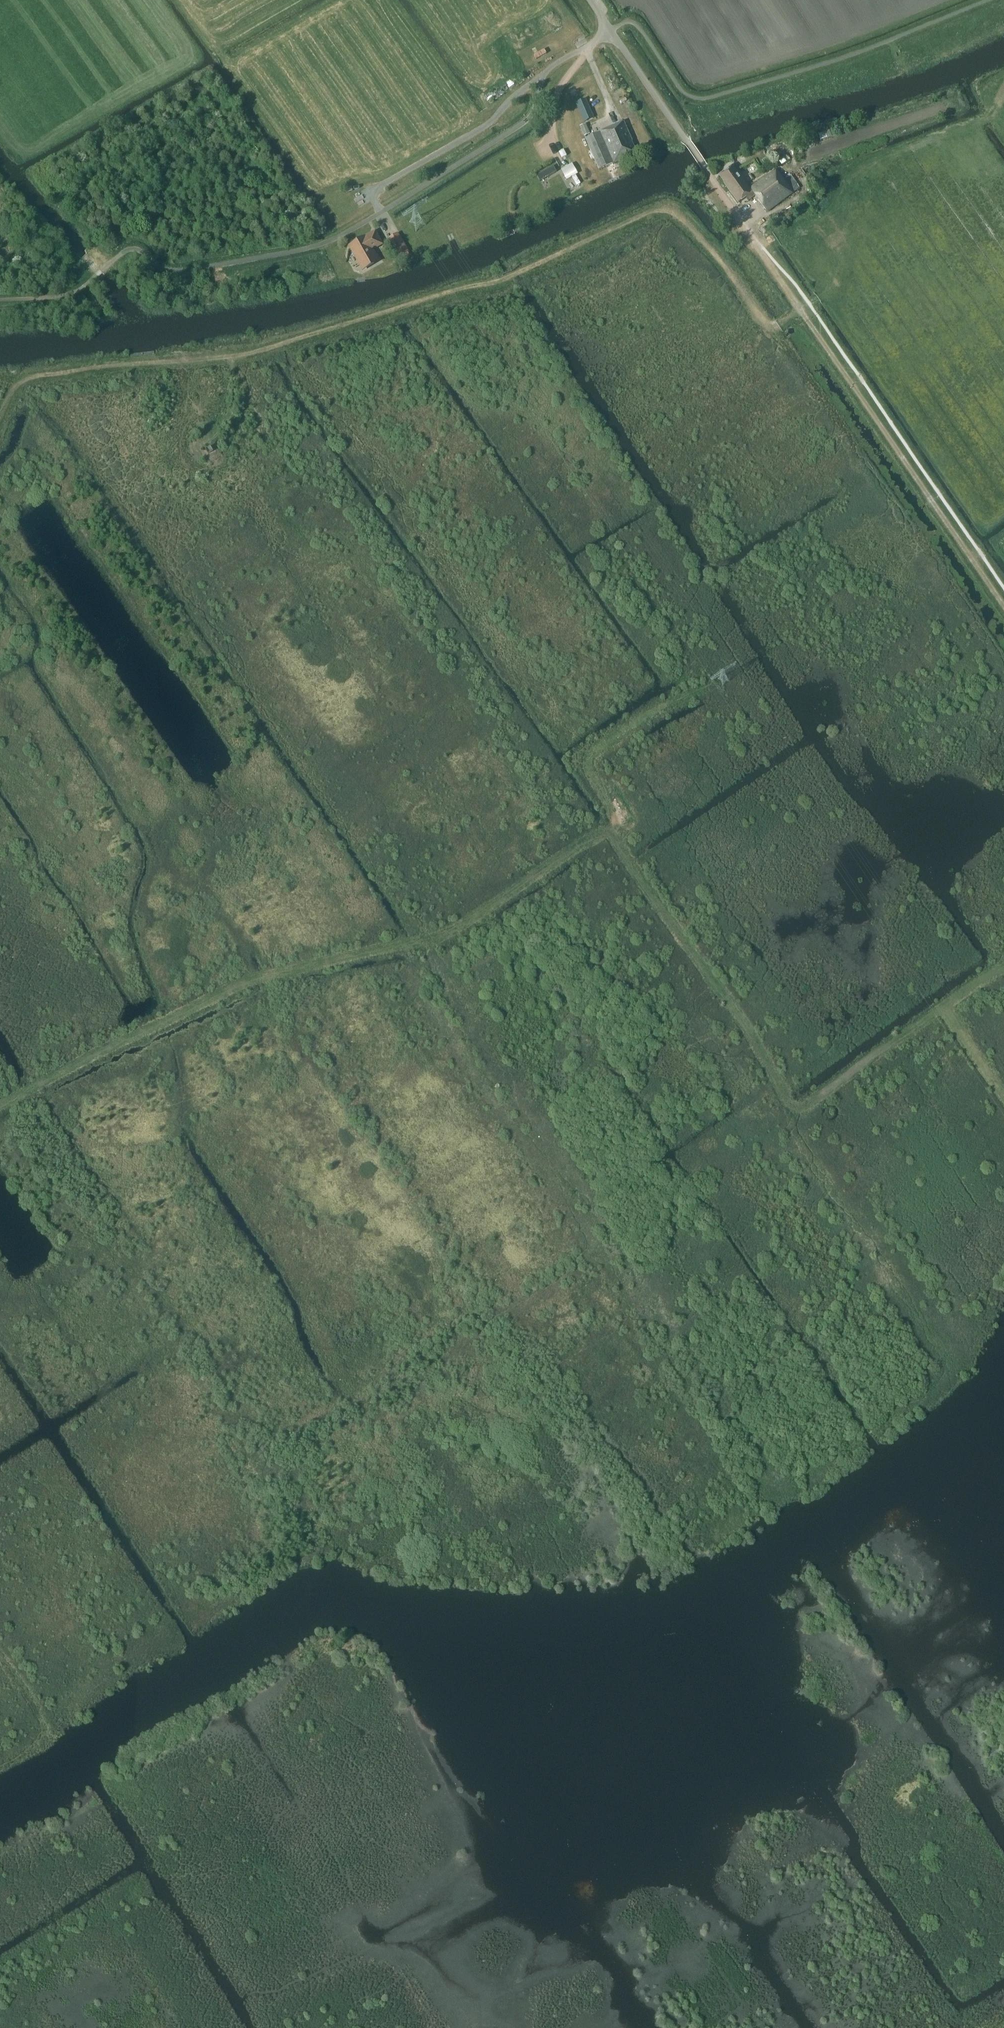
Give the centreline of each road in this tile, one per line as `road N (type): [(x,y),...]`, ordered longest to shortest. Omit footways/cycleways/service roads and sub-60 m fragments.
road 1 (unclassified): [(705,167),(590,0)]

